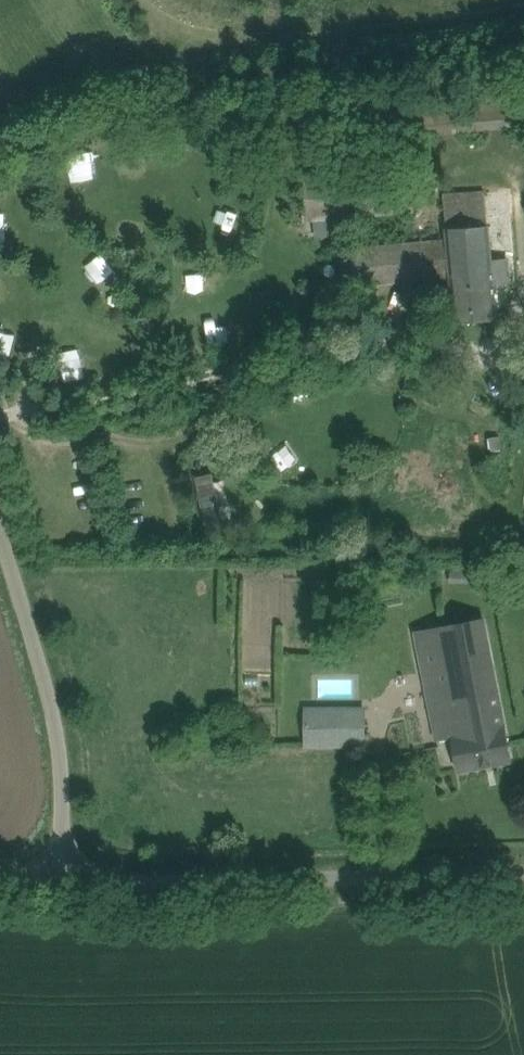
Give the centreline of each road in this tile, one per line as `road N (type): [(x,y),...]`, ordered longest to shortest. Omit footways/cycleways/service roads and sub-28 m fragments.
road 1 (unclassified): [(523,875),(65,879)]
road 2 (unclassified): [(65,879),(60,733),(0,532)]

